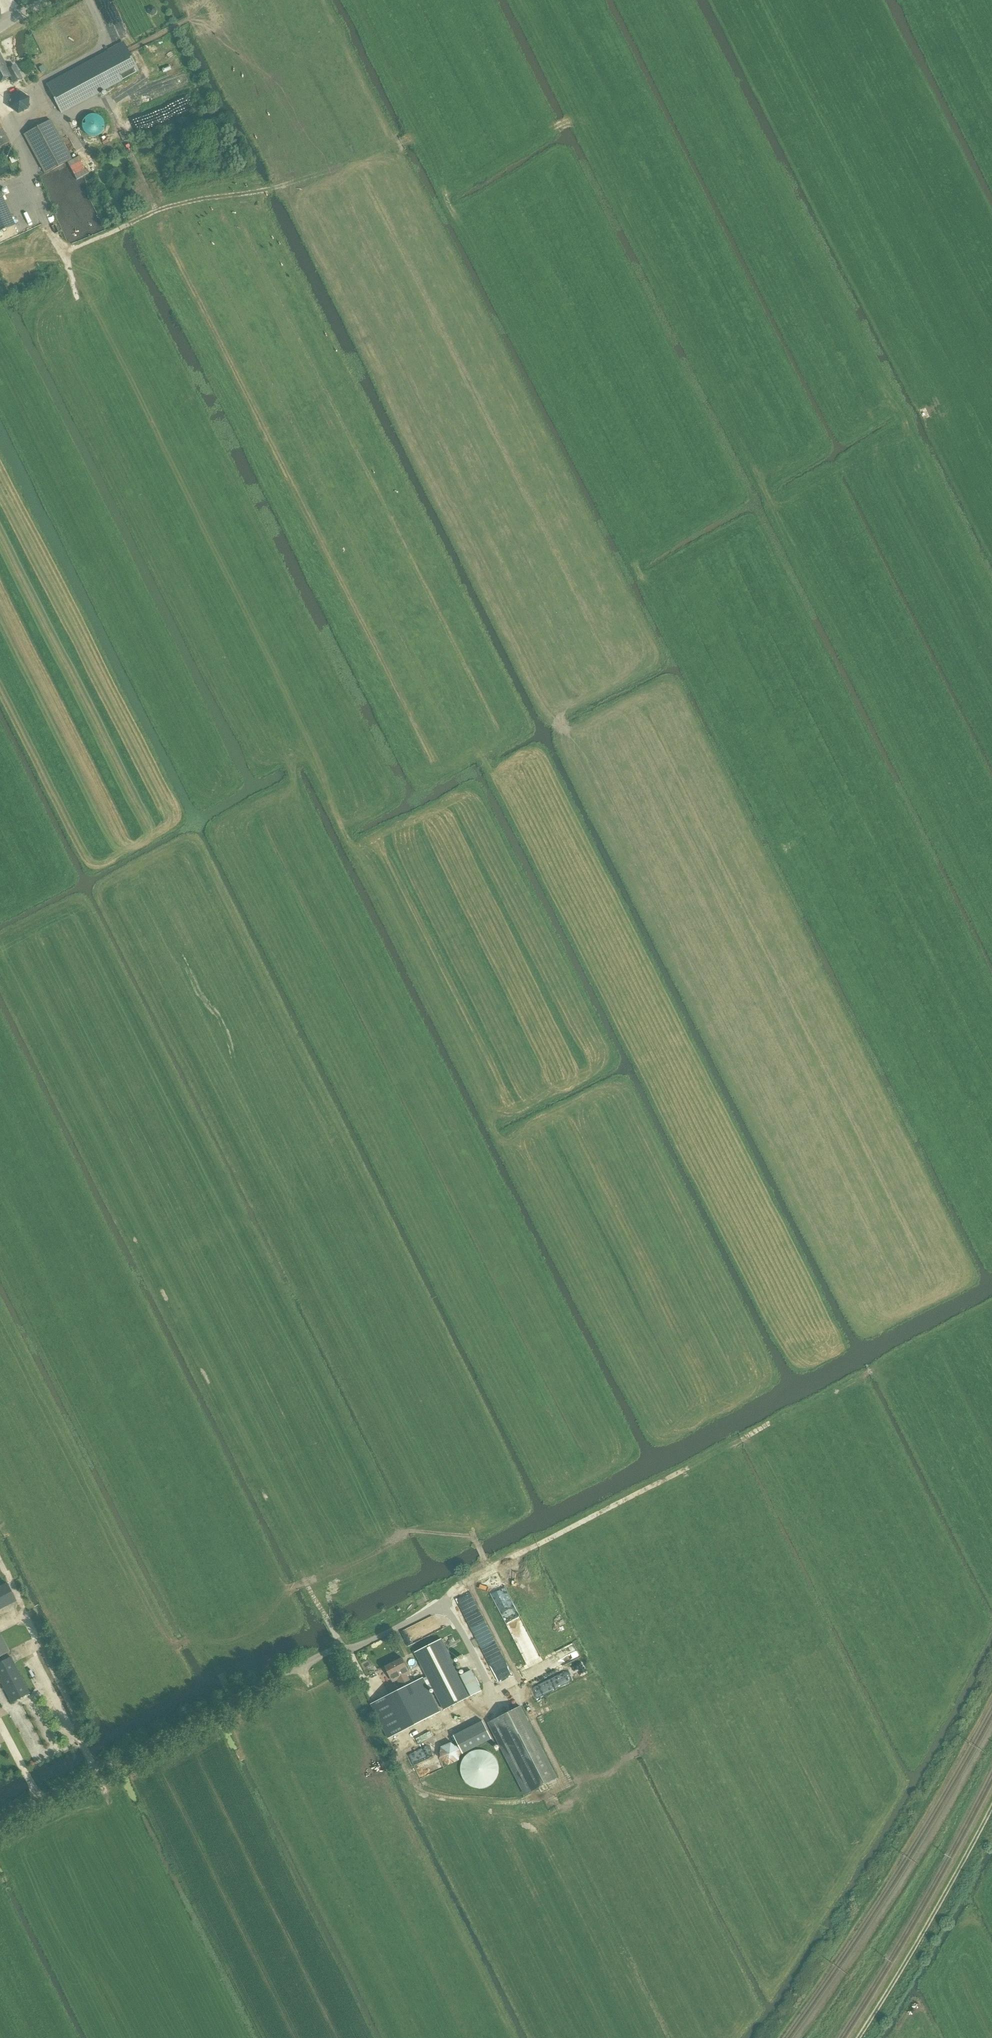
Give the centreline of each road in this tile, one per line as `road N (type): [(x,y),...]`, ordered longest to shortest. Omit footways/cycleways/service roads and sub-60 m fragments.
road 1 (track): [(324,1654),(356,1648),(415,1619),(466,1579),(934,1338)]
road 2 (unclassified): [(0,1824),(324,1654)]
road 3 (track): [(858,2037),(991,1808)]

